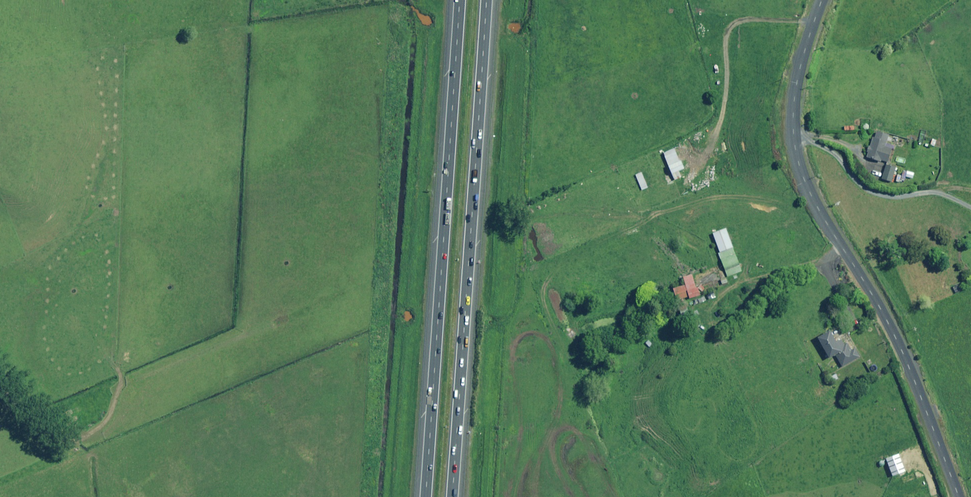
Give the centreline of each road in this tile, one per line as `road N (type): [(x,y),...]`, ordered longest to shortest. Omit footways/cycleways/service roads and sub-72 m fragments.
road 1 (unclassified): [(959,496),(895,335),(799,162),(794,98),(822,0)]
road 2 (motorway): [(492,0),(457,496)]
road 3 (motorway): [(432,496),(464,0)]

